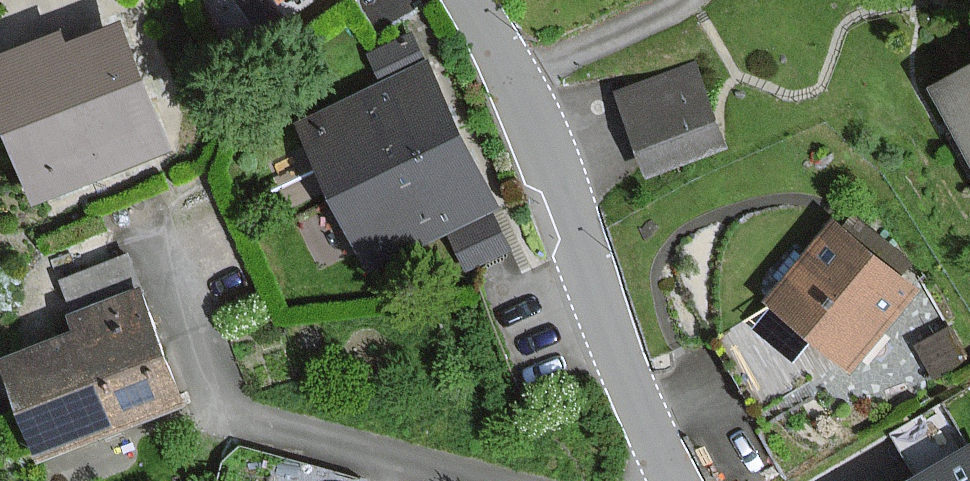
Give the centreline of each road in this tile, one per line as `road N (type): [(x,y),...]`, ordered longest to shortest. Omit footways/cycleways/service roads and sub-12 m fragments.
road 1 (residential): [(674,480),(509,72)]
road 2 (residential): [(159,255),(201,368),(230,409),(473,480)]
road 3 (residential): [(682,0),(581,49),(509,72)]

